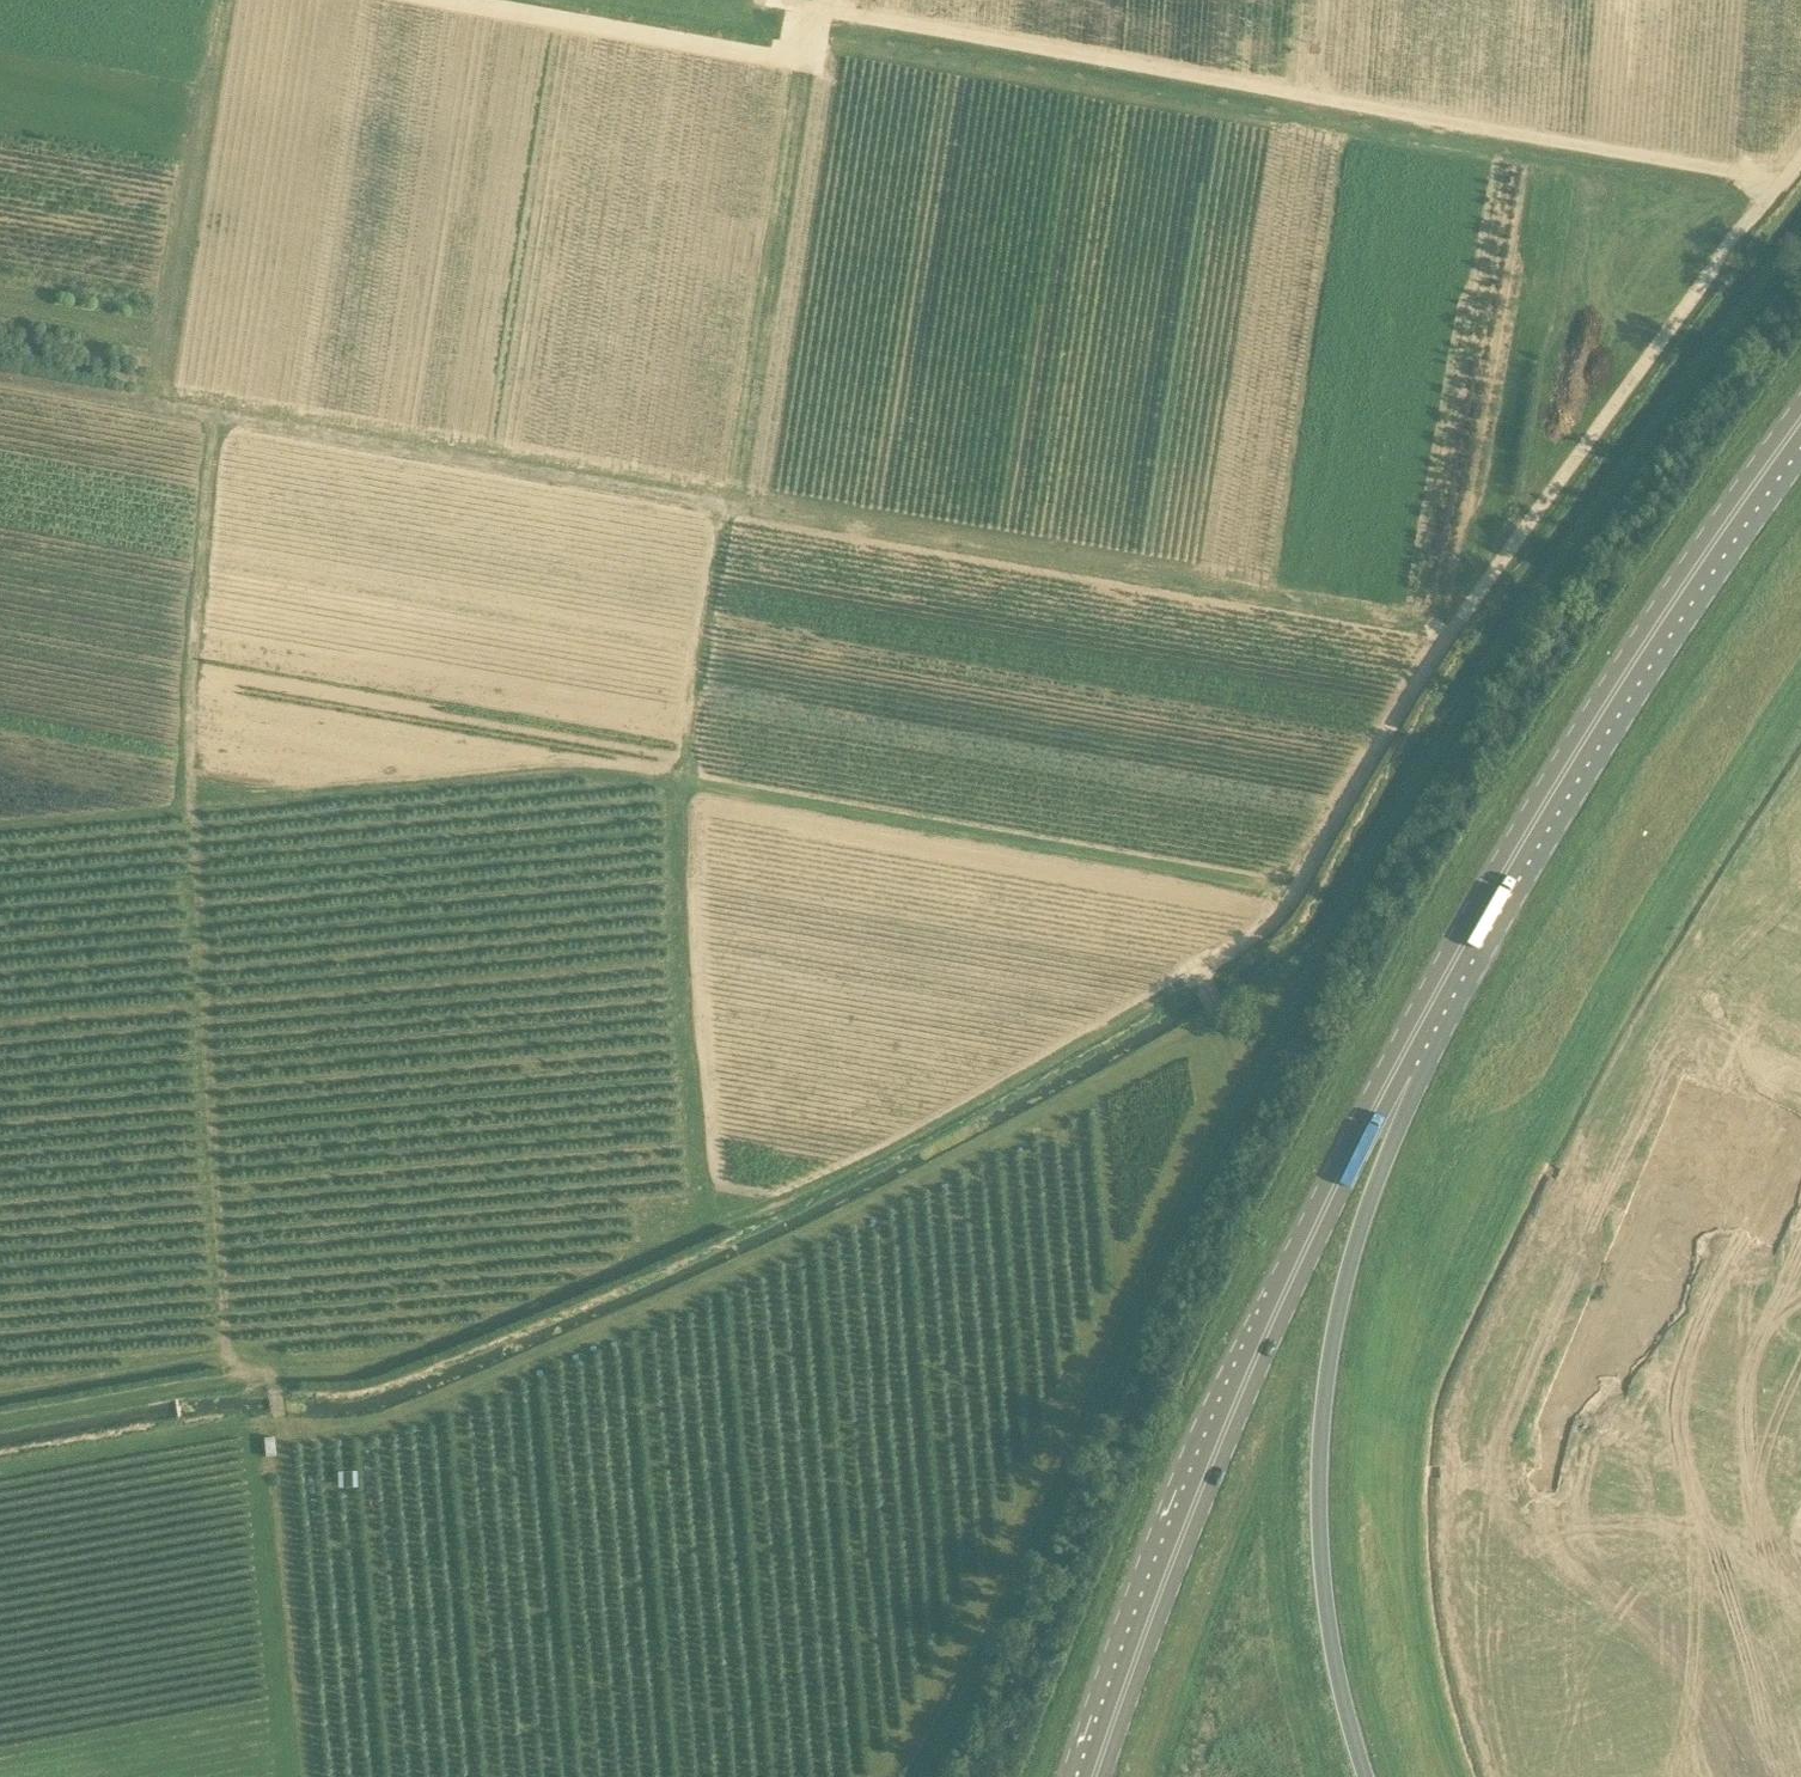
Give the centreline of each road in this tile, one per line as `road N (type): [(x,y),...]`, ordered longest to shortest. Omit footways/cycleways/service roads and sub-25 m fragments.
road 1 (track): [(595,0),(747,26),(767,16),(844,25),(1749,183),(1767,199)]
road 2 (track): [(1203,985),(1195,972),(1288,908),(1469,607),(1742,230)]
road 3 (primary): [(1094,1776),(1241,1388),(1414,1037)]
road 4 (primary): [(1367,1776),(1324,1593),(1319,1458),(1332,1339),(1414,1037)]
road 5 (primary): [(1414,1037),(1578,756),(1800,419)]
road 6 (residential): [(1586,1716),(1800,1701)]

